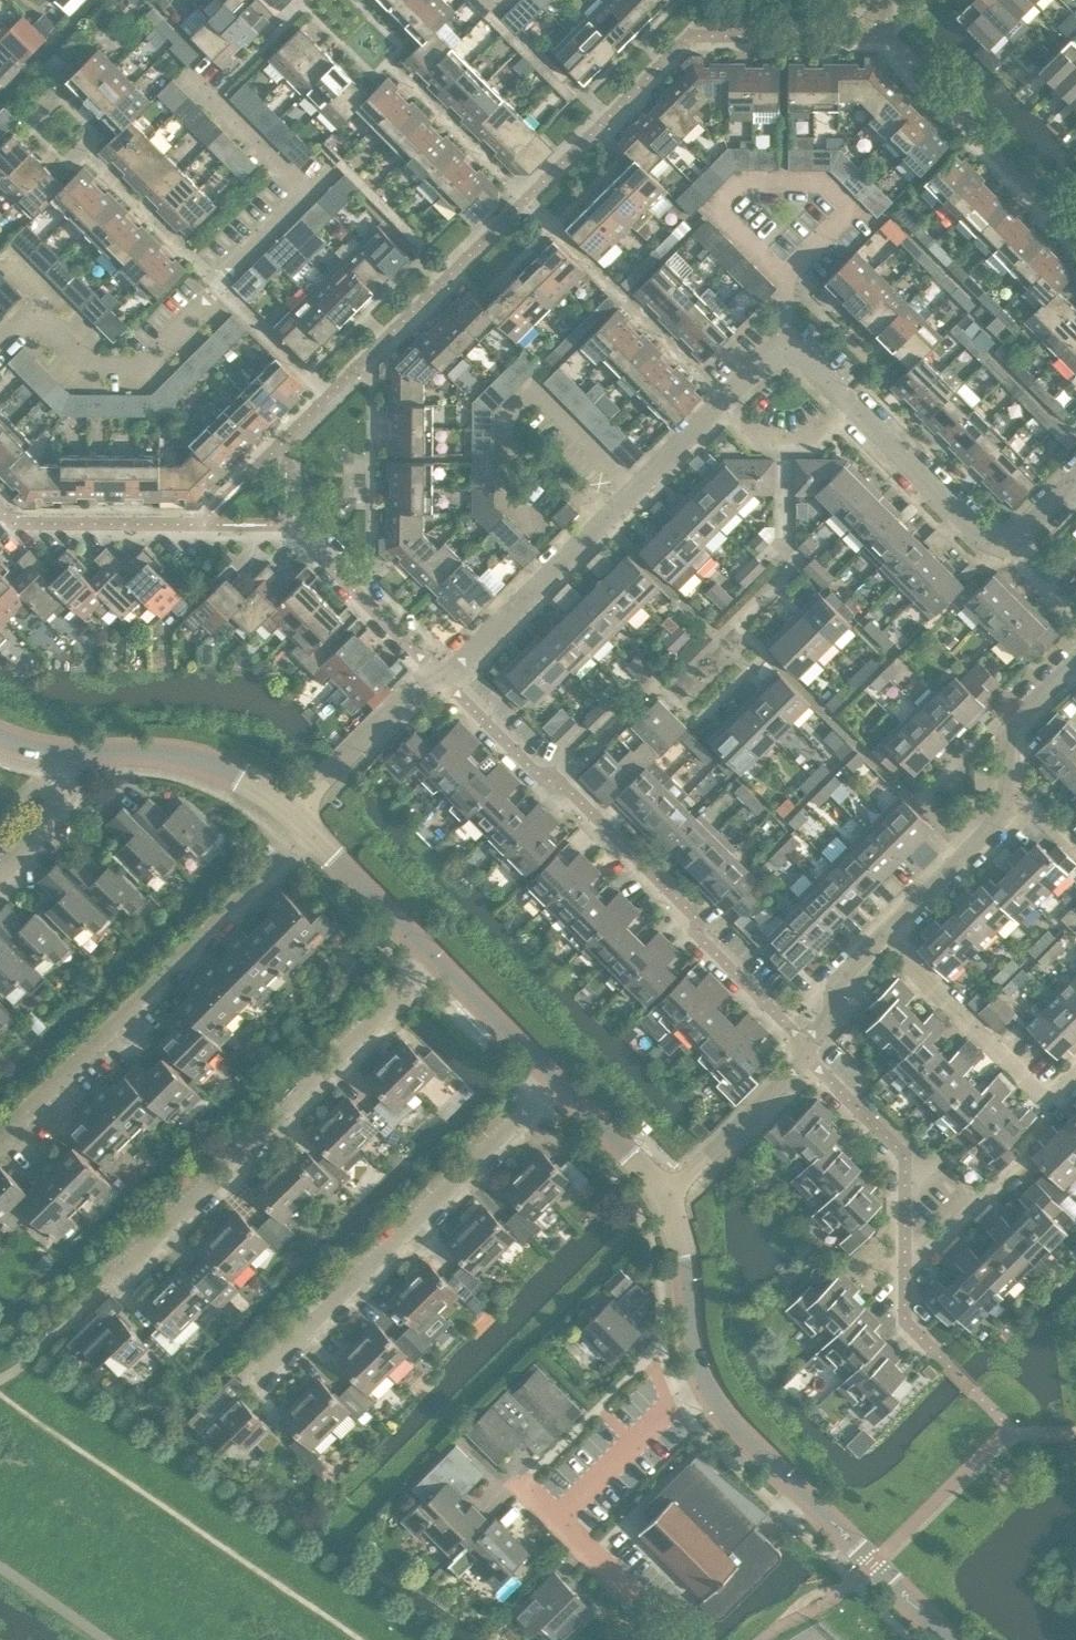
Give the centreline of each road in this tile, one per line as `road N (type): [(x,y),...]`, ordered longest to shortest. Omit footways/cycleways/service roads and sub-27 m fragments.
road 1 (residential): [(437,673),(465,657),(786,343),(983,536),(1016,535),(1075,476)]
road 2 (residential): [(0,342),(33,309),(89,364),(145,363),(307,195),(193,79)]
road 3 (residential): [(805,1047),(698,936),(694,915),(437,673)]
road 4 (residential): [(124,1271),(435,957)]
road 5 (residential): [(6,1145),(314,834)]
road 6 (residential): [(264,1372),(555,1083)]
road 7 (residential): [(949,1366),(904,1320),(904,1156),(805,1047)]
road 8 (tertiary): [(954,1639),(727,1415),(707,1382)]
road 9 (residential): [(884,933),(1006,814),(1009,727),(1075,660)]
road 10 (residential): [(1075,1073),(1047,1103),(884,933)]
road 11 (tertiary): [(293,813),(221,763),(193,754),(53,751)]
road 12 (residential): [(437,673),(287,524)]
road 13 (residential): [(199,524),(15,523),(0,508)]
road 14 (residential): [(556,1518),(681,1394),(707,1382)]
road 15 (residential): [(665,1193),(790,1075),(805,1047)]
road 16 (residential): [(293,813),(437,673)]
road 17 (tertiary): [(707,1382),(665,1193)]
road 18 (tertiary): [(555,1083),(435,957)]
road 19 (tertiary): [(435,957),(314,834)]
road 20 (tertiary): [(665,1193),(555,1083)]
road 21 (residential): [(805,1047),(831,1012),(837,983),(884,933)]
road 22 (residential): [(656,1617),(556,1518)]
road 23 (residential): [(53,751),(49,822),(0,871)]

